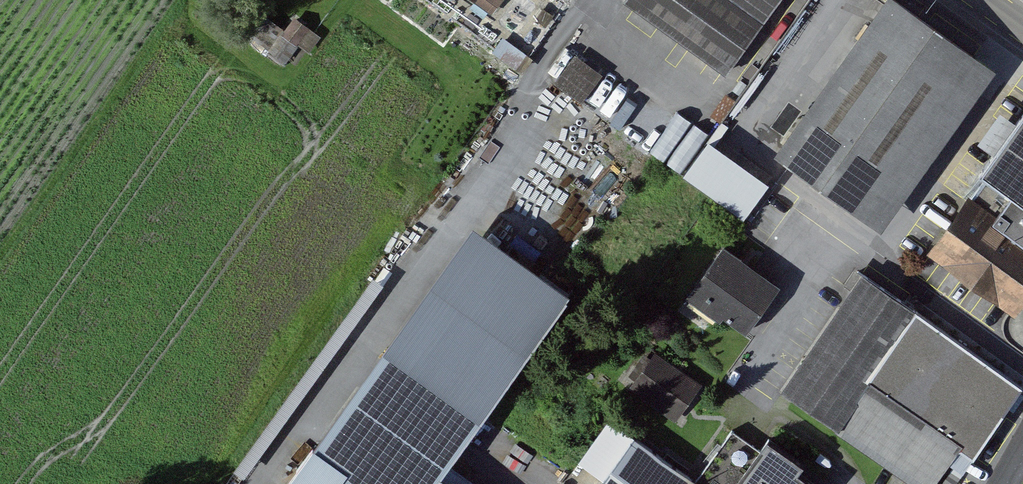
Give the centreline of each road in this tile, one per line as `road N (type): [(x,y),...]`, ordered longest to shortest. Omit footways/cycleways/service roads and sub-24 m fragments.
road 1 (track): [(746,383),(835,448),(858,483)]

